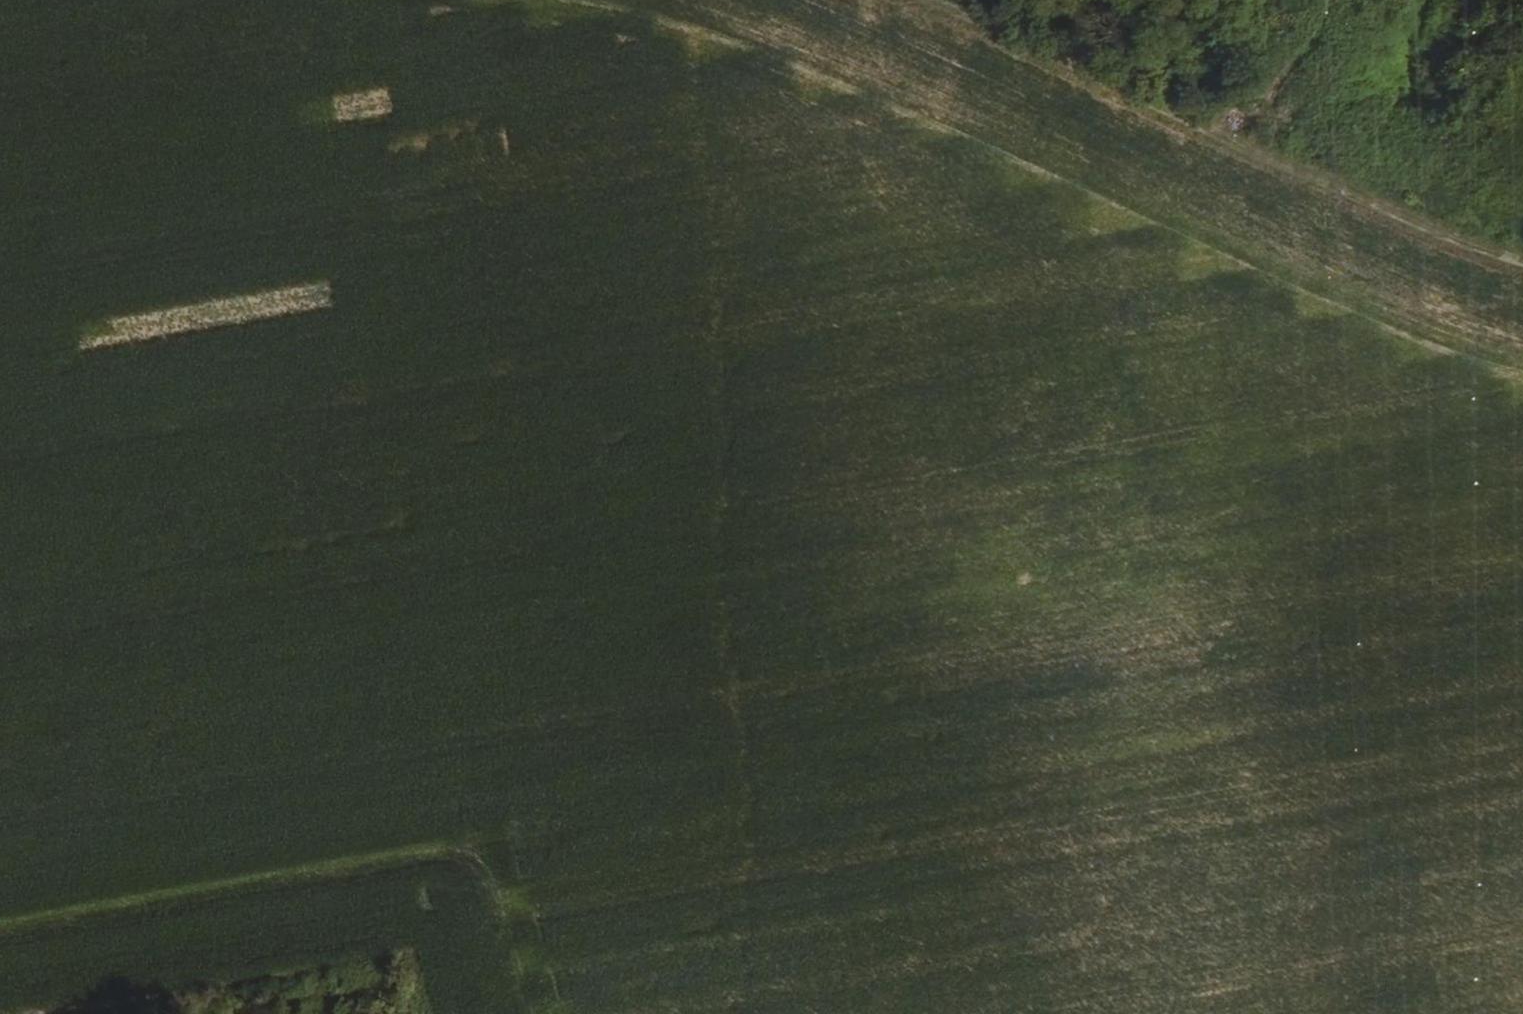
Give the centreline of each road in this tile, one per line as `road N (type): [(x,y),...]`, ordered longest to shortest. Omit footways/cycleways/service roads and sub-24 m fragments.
road 1 (track): [(909,0),(1313,180),(1522,262)]

